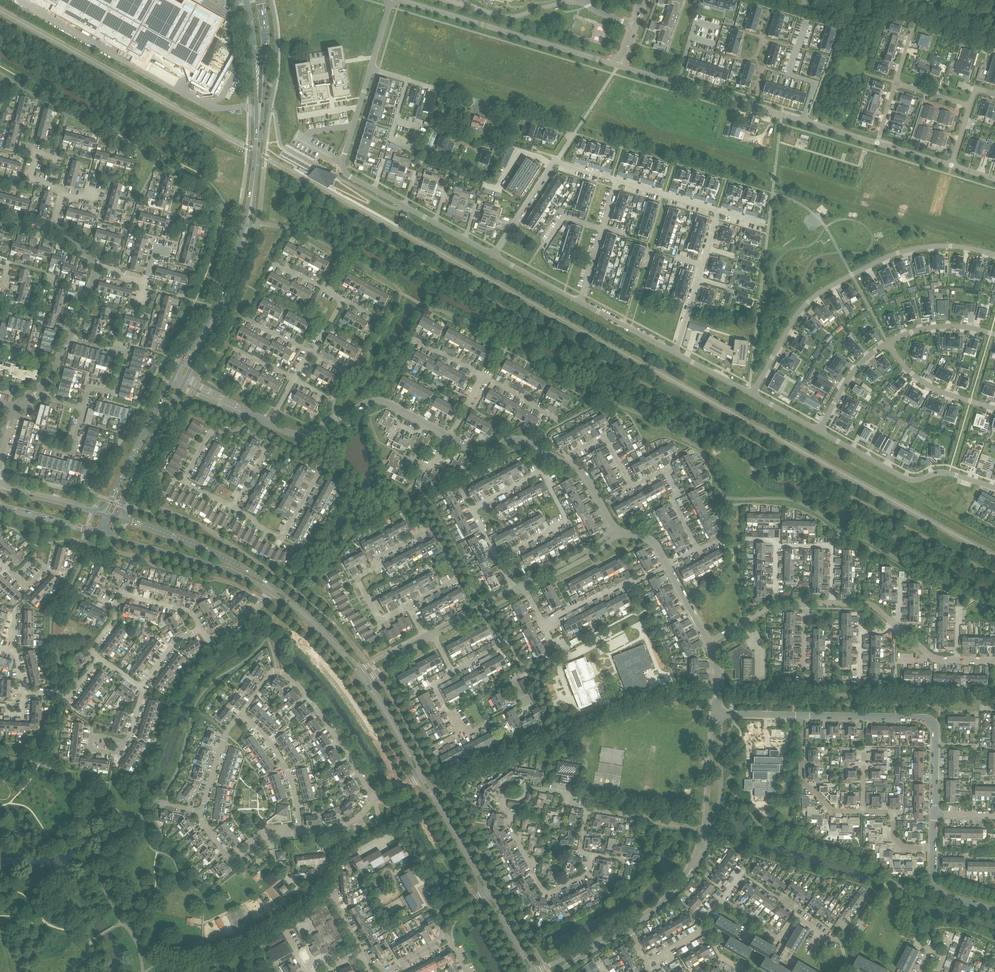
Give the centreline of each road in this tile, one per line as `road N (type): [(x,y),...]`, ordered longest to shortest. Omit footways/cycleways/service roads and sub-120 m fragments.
road 1 (residential): [(750,393),(792,321),(831,286),(913,249),(994,255)]
road 2 (residential): [(591,855),(587,874),(544,891),(510,829),(513,811),(502,810),(515,785),(565,793),(570,804),(587,809)]
road 3 (residential): [(877,143),(618,65)]
road 4 (residential): [(915,899),(887,888),(844,941),(795,916),(778,941),(721,901)]
road 5 (unclassified): [(618,65),(400,0)]
road 6 (residential): [(241,713),(269,675),(281,673),(313,704),(374,797)]
road 7 (residential): [(818,430),(908,479),(944,472),(994,488)]
road 8 (residential): [(234,508),(282,539),(321,469),(300,434)]
road 9 (tertiary): [(103,535),(235,572),(270,591)]
road 10 (tertiary): [(274,587),(178,538),(115,518)]
road 11 (residential): [(408,606),(380,621),(357,578),(379,556),(432,528)]
road 12 (residential): [(99,657),(90,651),(122,591),(190,612),(201,628)]
road 13 (unclassified): [(450,437),(378,401),(300,434)]
road 14 (secondary): [(220,305),(247,225),(257,146)]
road 15 (residential): [(249,414),(239,430),(209,435),(184,481),(234,508)]
road 16 (unclassified): [(935,745),(936,728),(924,718),(801,715)]
road 17 (residential): [(83,408),(89,386),(113,393),(127,353),(68,337)]
road 18 (secondary): [(171,382),(105,515)]
road 19 (secondary): [(115,518),(182,387)]
road 20 (secondary): [(257,146),(265,53),(259,0)]
road 21 (secondary): [(246,0),(257,146)]
road 22 (residential): [(446,0),(509,17),(586,3)]
road 23 (residential): [(201,812),(236,867),(277,835),(301,833)]
road 24 (residential): [(371,68),(342,163),(373,189)]
road 25 (residential): [(864,811),(835,811),(801,779),(801,715)]
road 26 (residential): [(543,624),(668,566)]
road 27 (residential): [(241,713),(282,761),(301,833)]
road 28 (residential): [(453,672),(510,641),(528,673),(514,681),(522,697)]
road 29 (residential): [(498,558),(567,519),(542,470)]
road 30 (tertiary): [(419,779),(485,895)]
road 31 (tertiary): [(490,892),(425,776)]
road 32 (residential): [(887,342),(926,384),(994,409)]
road 33 (tertiary): [(360,670),(274,587)]

